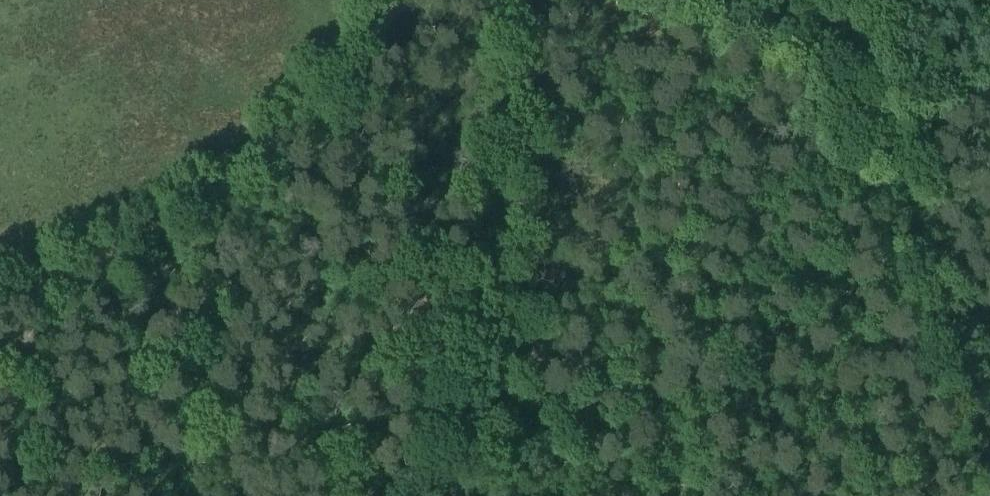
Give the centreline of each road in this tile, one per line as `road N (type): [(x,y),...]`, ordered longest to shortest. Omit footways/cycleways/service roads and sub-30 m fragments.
road 1 (track): [(475,495),(522,0)]
road 2 (track): [(989,471),(857,0)]
road 3 (track): [(0,473),(38,288)]

